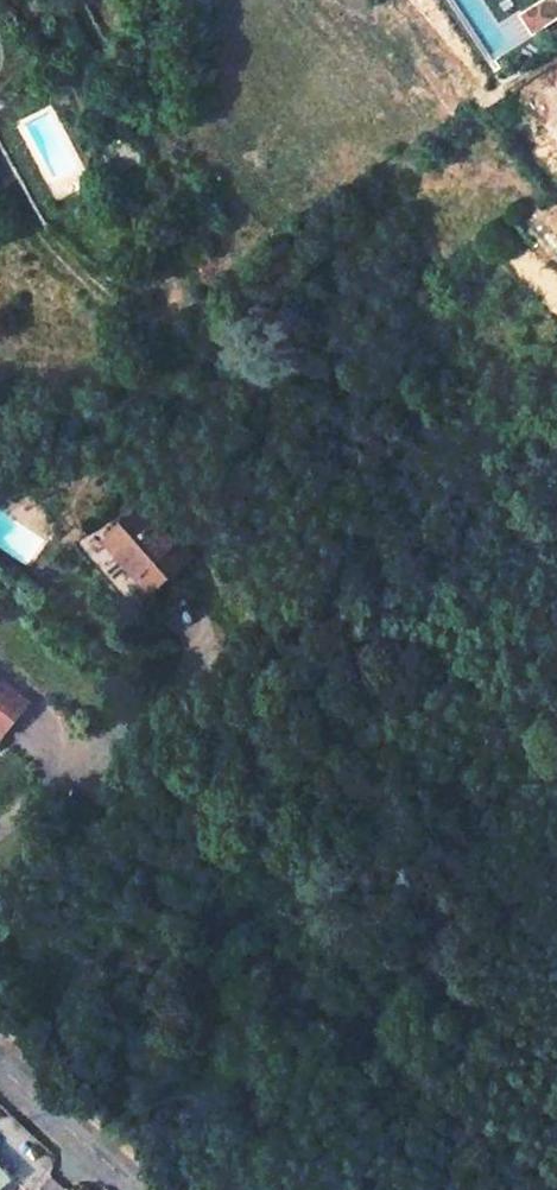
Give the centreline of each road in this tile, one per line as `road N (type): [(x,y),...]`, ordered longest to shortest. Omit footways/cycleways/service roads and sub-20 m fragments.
road 1 (tertiary): [(0,1068),(136,1189)]

